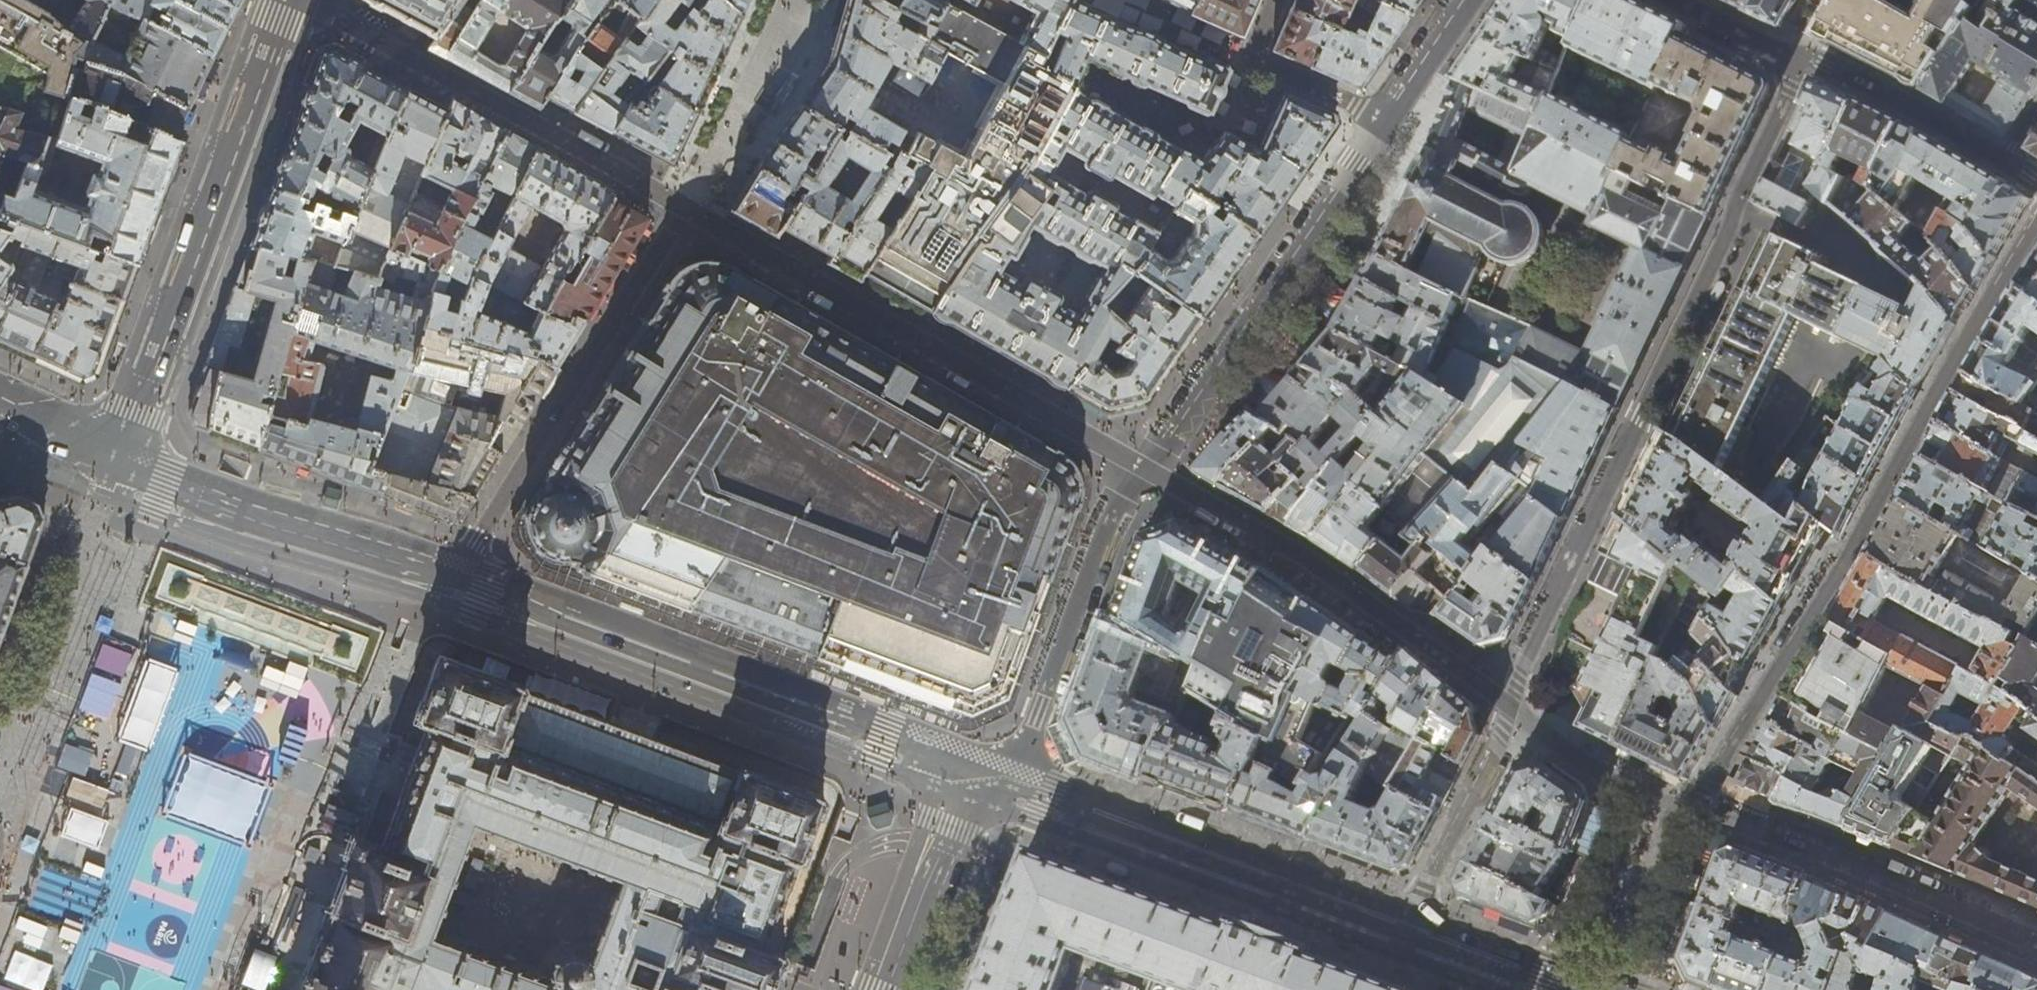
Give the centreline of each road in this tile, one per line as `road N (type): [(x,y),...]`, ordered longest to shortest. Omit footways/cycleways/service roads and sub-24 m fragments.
road 1 (residential): [(1701,804),(2036,220)]
road 2 (residential): [(1002,772),(881,744),(447,587)]
road 3 (residential): [(1140,466),(685,210)]
road 4 (secondary): [(285,0),(137,412),(126,435),(104,444)]
road 5 (residential): [(685,210),(447,587)]
road 6 (residential): [(1140,466),(1310,560),(1509,707)]
road 7 (residential): [(1412,917),(1002,772)]
road 8 (residential): [(307,0),(685,210)]
road 9 (residential): [(1140,466),(1168,440),(1253,323),(1385,118)]
road 10 (residential): [(447,587),(139,479),(104,444)]
road 11 (residential): [(1681,0),(1784,52),(1805,53),(2006,161)]
road 12 (residential): [(1701,804),(2036,944)]
road 13 (residential): [(1002,772),(1022,754),(1119,496),(1140,466)]
road 14 (residential): [(1002,772),(937,852),(887,989)]
road 15 (residential): [(1412,917),(1509,707)]
road 16 (residential): [(1509,707),(1612,782),(1672,808),(1701,804)]
road 17 (residential): [(1611,989),(1412,917)]
road 18 (residential): [(1275,0),(1256,56),(1385,118)]
road 19 (residential): [(1385,118),(1465,0)]

